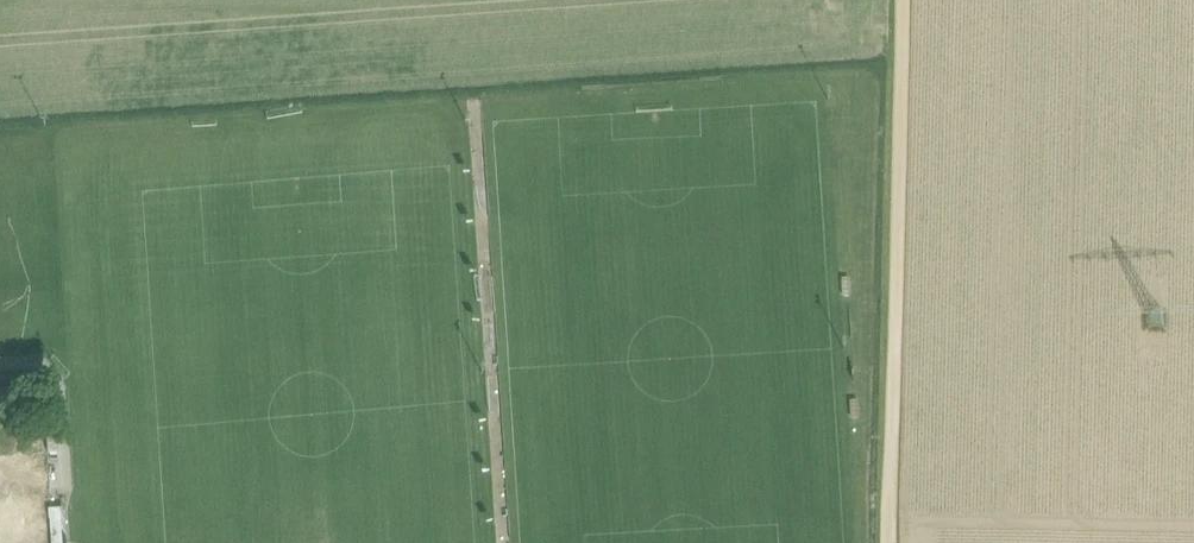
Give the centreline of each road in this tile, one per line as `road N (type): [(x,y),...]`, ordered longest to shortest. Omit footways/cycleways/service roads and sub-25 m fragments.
road 1 (track): [(903,0),(891,542)]

